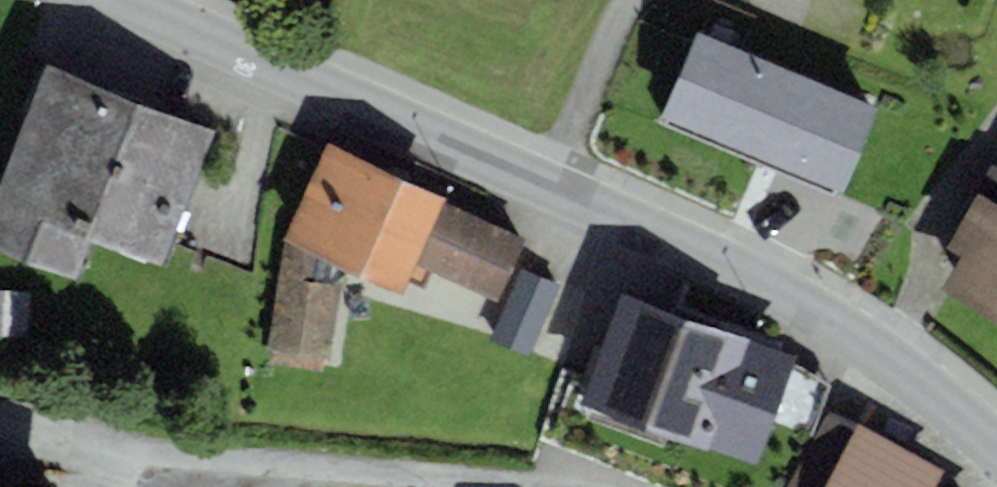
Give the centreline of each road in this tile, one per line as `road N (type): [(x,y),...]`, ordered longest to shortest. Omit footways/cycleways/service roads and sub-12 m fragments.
road 1 (residential): [(121,0),(780,292),(912,373),(996,446)]

